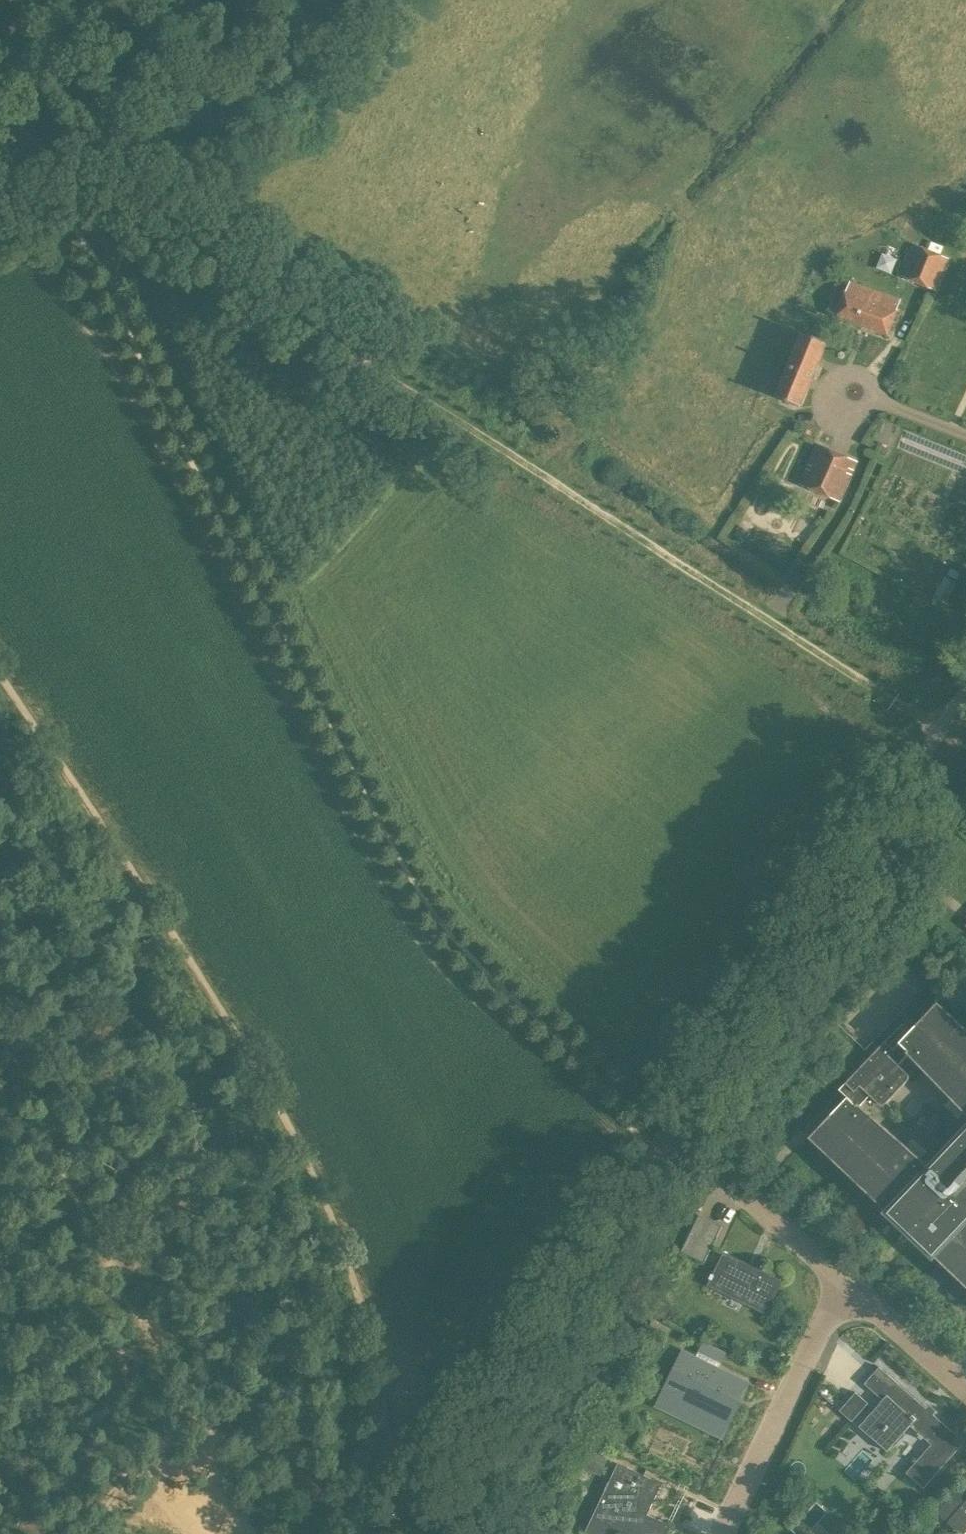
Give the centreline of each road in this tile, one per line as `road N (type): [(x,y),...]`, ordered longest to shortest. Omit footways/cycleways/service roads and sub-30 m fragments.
road 1 (track): [(655,1149),(594,1071),(505,990),(422,899),(161,403),(107,274),(49,200),(0,166)]
road 2 (track): [(941,732),(0,119)]
road 3 (track): [(420,1495),(383,1452),(357,1286),(307,1172),(251,1068),(0,689)]
road 4 (unclassified): [(398,1533),(671,1125)]
road 5 (unclassified): [(671,1125),(941,732)]
road 6 (track): [(338,0),(133,211)]
road 7 (residential): [(723,1533),(846,1280)]
road 8 (residential): [(846,1280),(671,1125)]
road 9 (track): [(278,1533),(196,1388)]
road 10 (residential): [(965,1386),(846,1280)]

